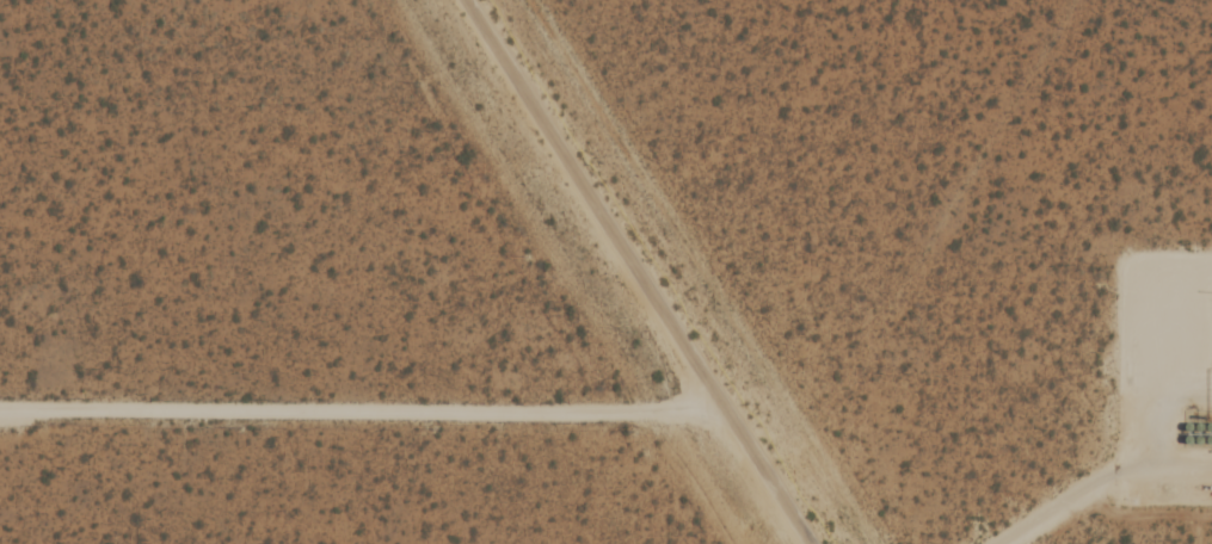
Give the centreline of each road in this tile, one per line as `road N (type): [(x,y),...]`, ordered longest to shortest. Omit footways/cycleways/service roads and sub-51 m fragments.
road 1 (residential): [(0,401),(703,402)]
road 2 (residential): [(438,0),(797,543)]
road 3 (residential): [(1211,426),(1006,543)]

